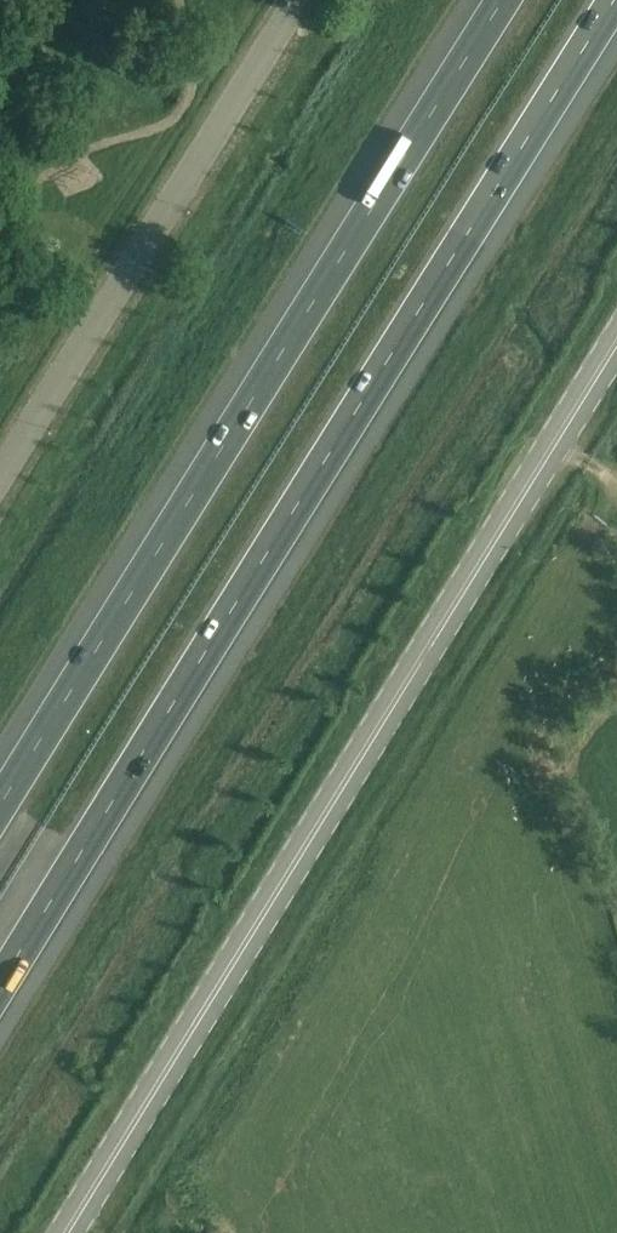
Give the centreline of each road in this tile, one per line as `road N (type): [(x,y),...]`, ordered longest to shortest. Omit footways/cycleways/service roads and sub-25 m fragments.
road 1 (motorway): [(0,1007),(616,13)]
road 2 (secondary): [(65,1232),(616,338)]
road 3 (motorway): [(499,0),(0,810)]

